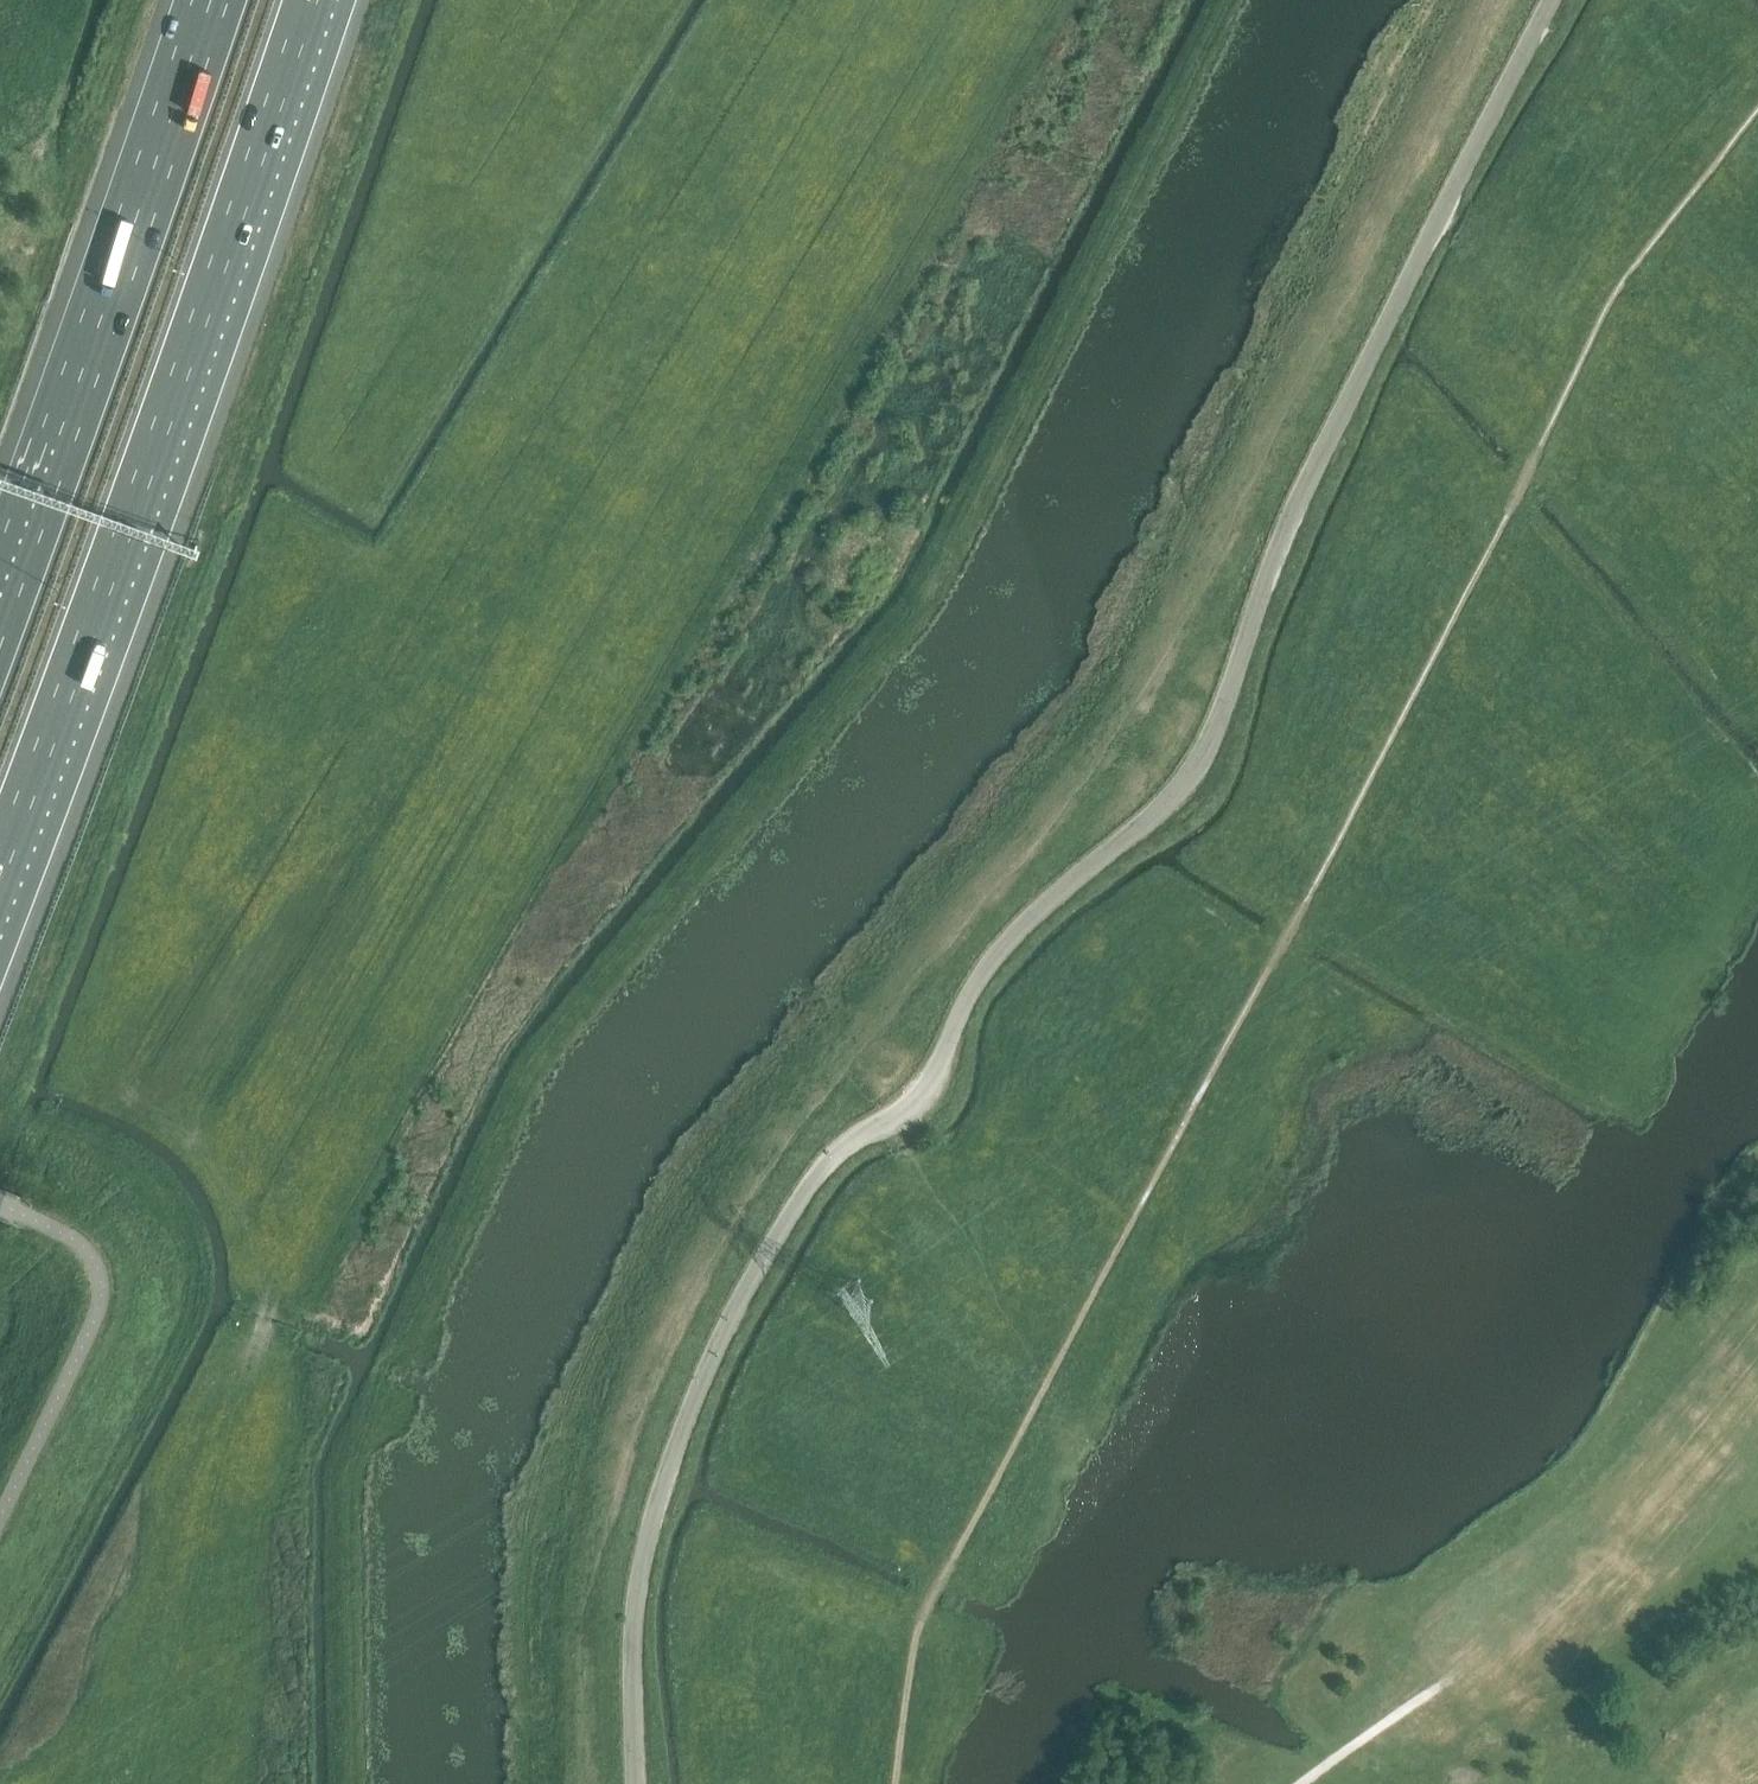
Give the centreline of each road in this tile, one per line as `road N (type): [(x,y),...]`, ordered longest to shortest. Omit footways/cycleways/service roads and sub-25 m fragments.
road 1 (unclassified): [(636,1783),(632,1634),(646,1535),(736,1312),(837,1151),(909,1107),(927,1086),(974,985),(1007,939),(1163,814),(1206,755),(1306,490),(1556,0)]
road 2 (motorway): [(0,878),(326,0)]
road 3 (motorway): [(212,0),(0,593)]

